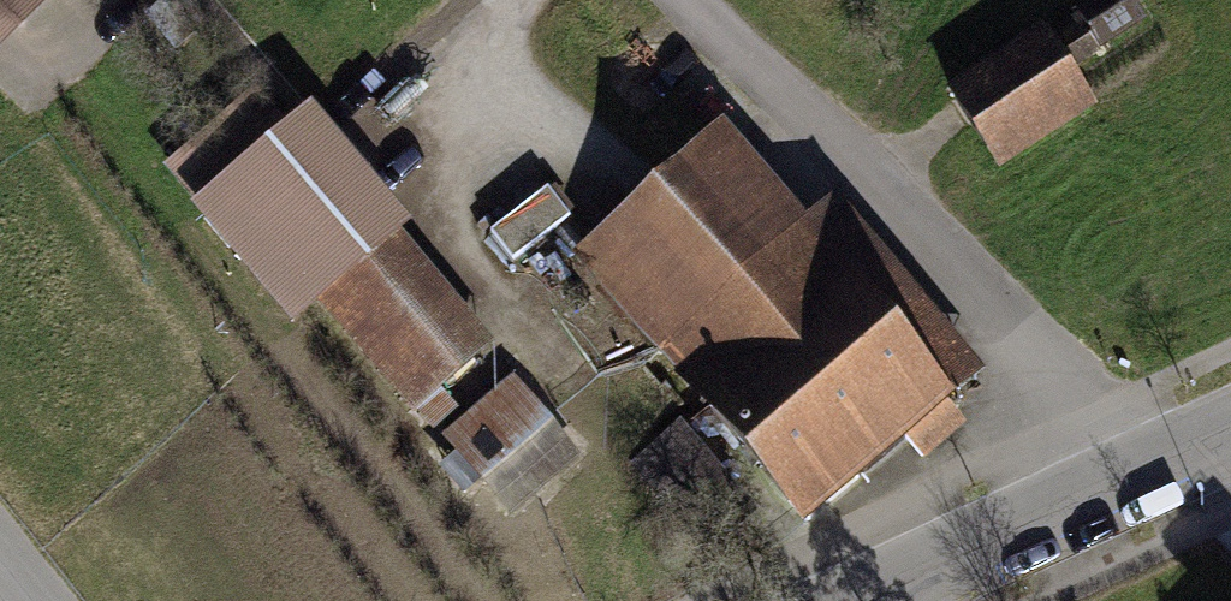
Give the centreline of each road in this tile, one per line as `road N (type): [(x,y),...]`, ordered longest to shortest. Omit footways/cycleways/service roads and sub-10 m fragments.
road 1 (residential): [(1230,417),(1149,446),(845,600)]

